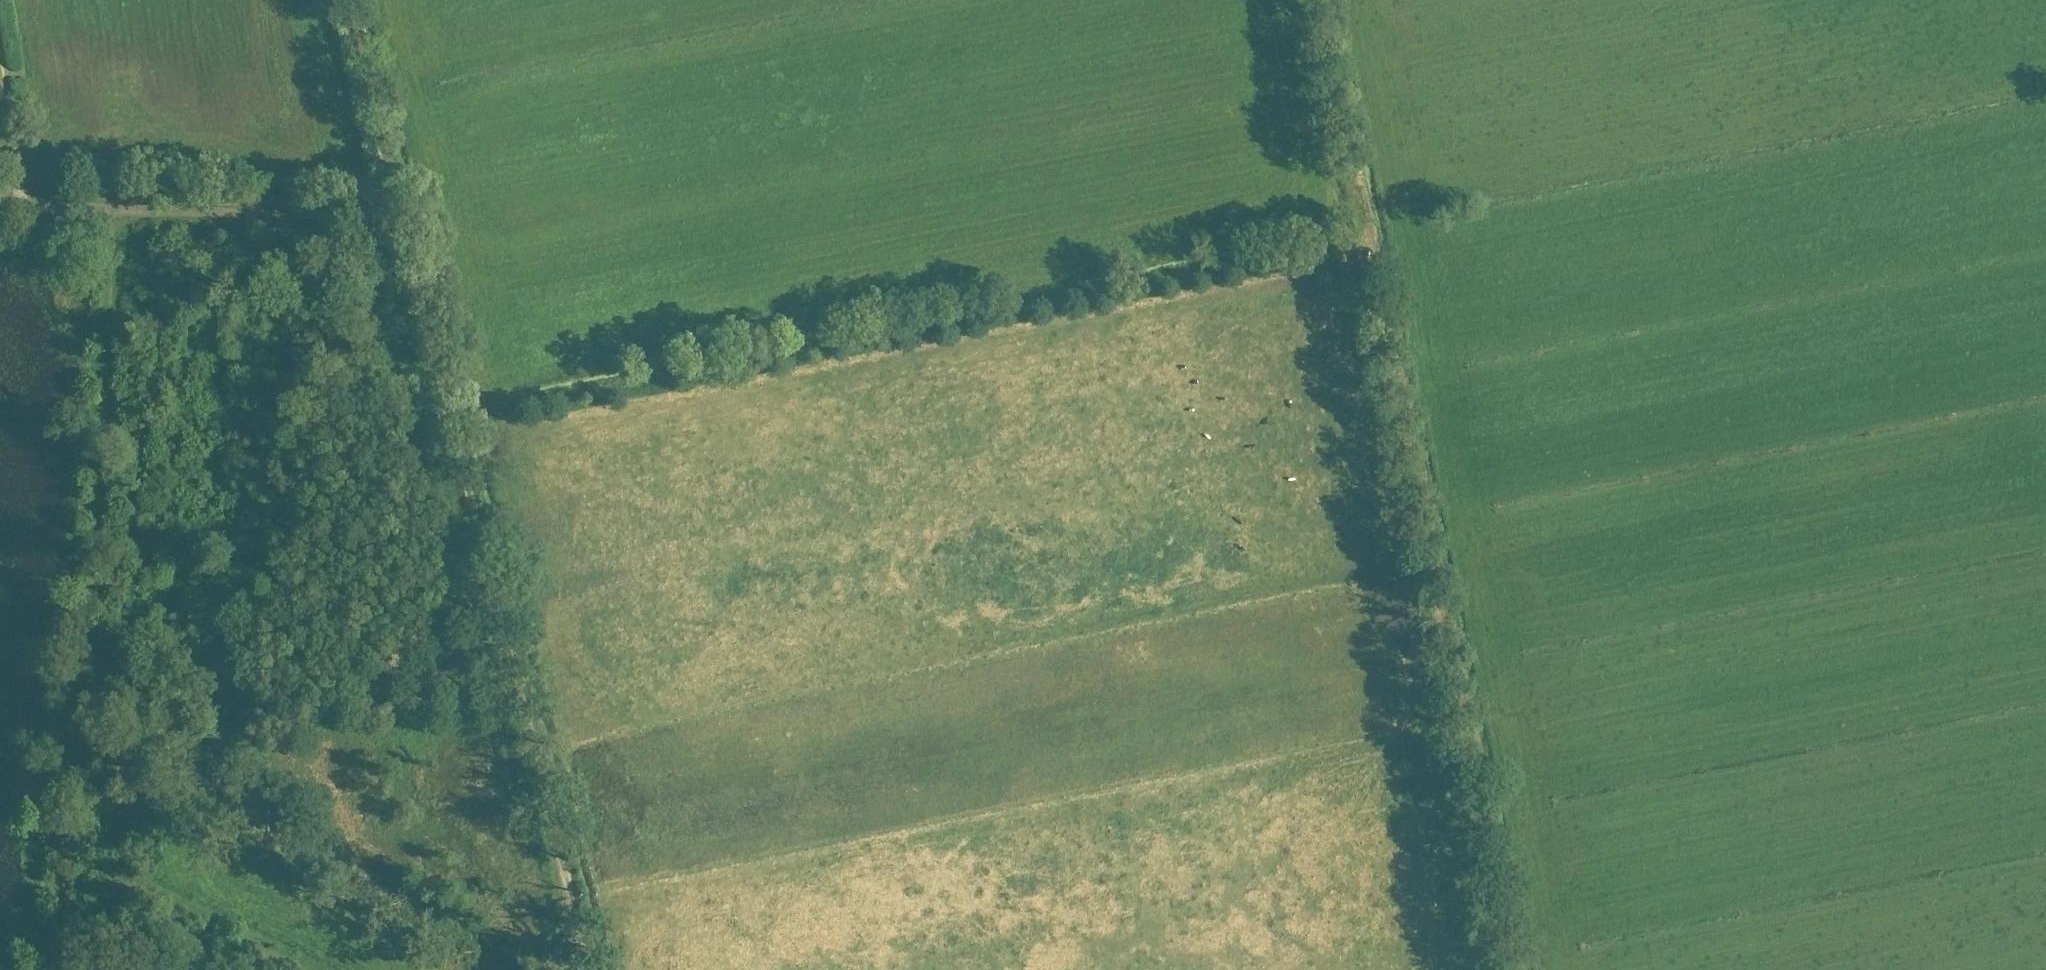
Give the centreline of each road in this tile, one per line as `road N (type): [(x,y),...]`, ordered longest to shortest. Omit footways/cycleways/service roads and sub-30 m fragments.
road 1 (track): [(399,208),(543,783),(579,969)]
road 2 (track): [(0,211),(399,208)]
road 3 (track): [(347,0),(399,208)]

